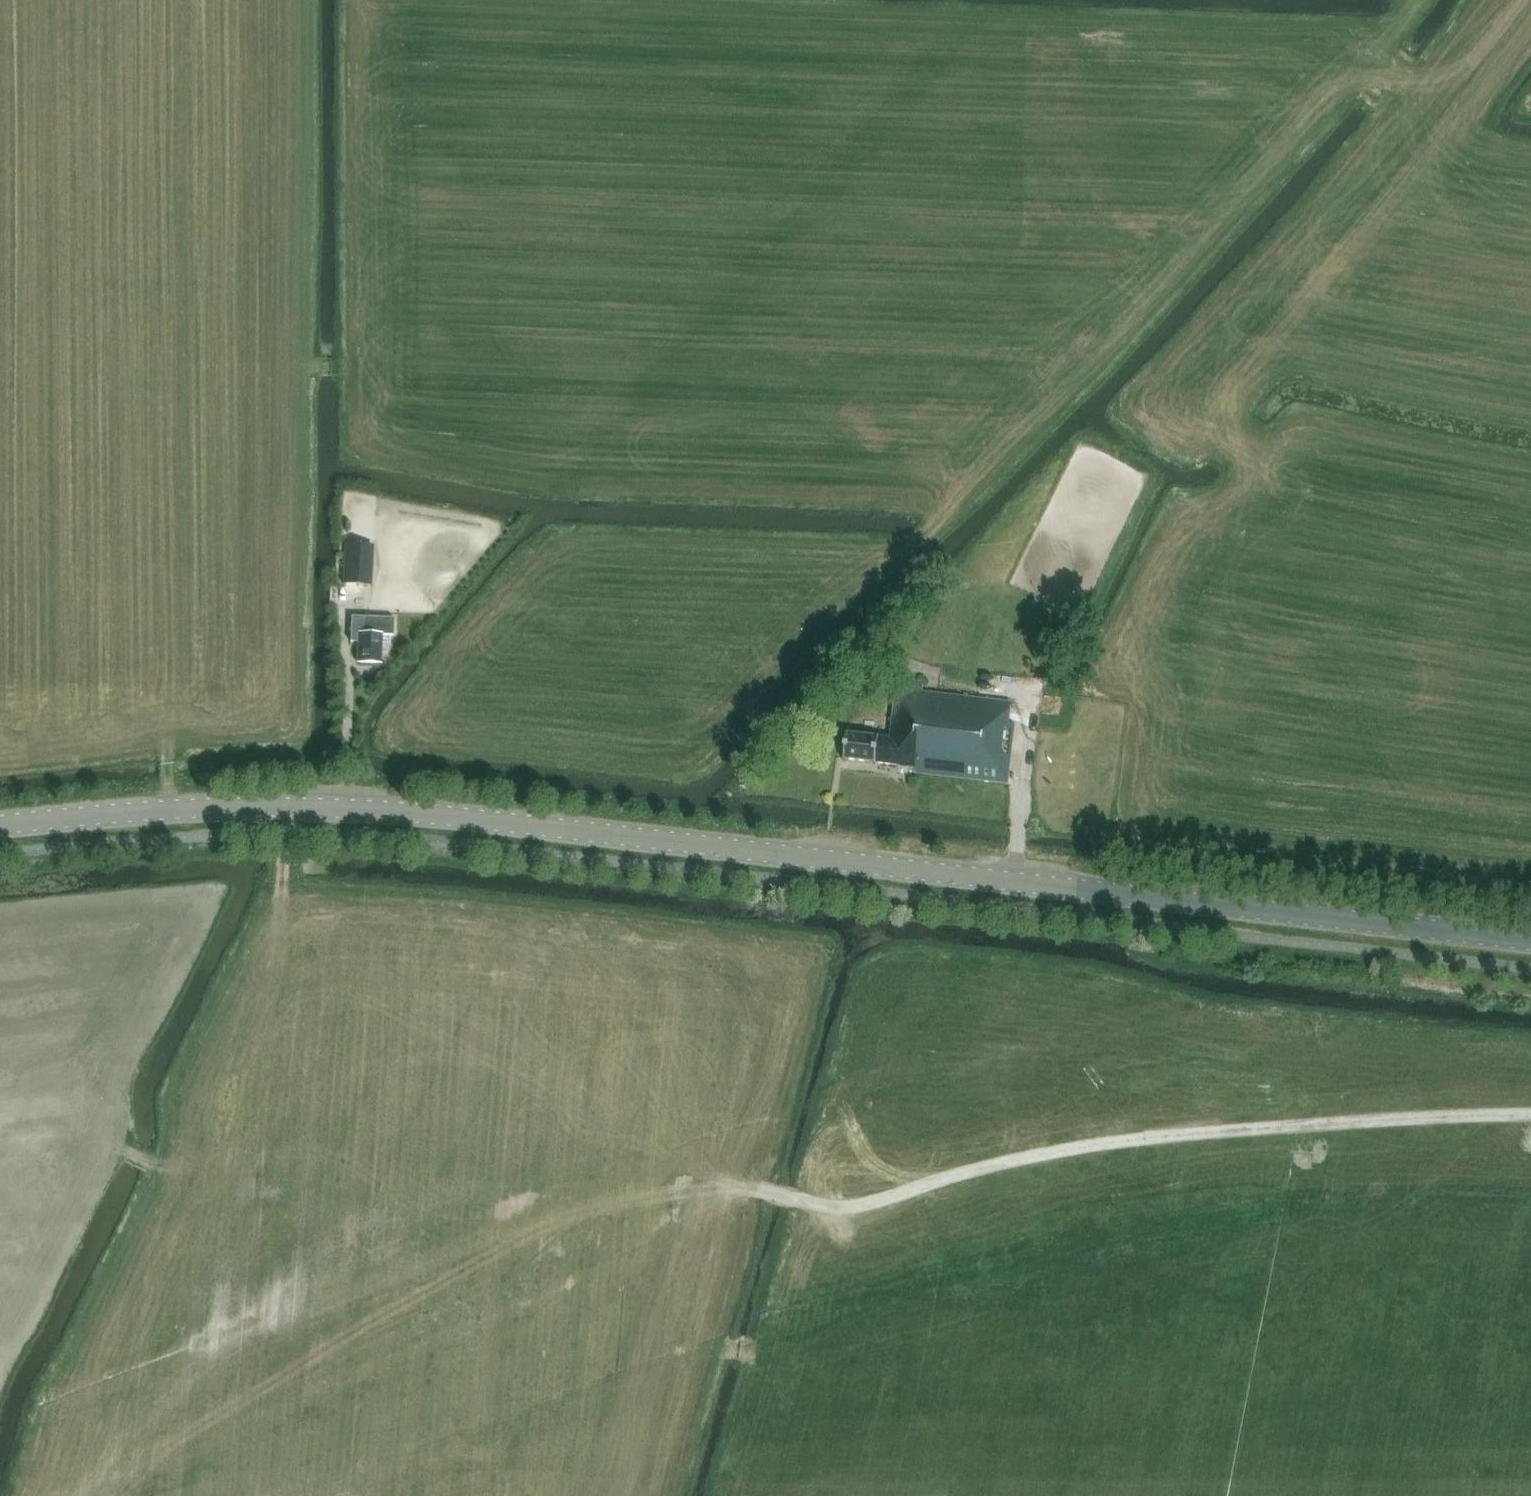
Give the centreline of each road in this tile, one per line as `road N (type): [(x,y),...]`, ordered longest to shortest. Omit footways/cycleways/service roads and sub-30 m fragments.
road 1 (secondary): [(1530,941),(383,810),(170,810),(0,826)]
road 2 (track): [(1530,1115),(1113,1142),(853,1206),(757,1187)]

